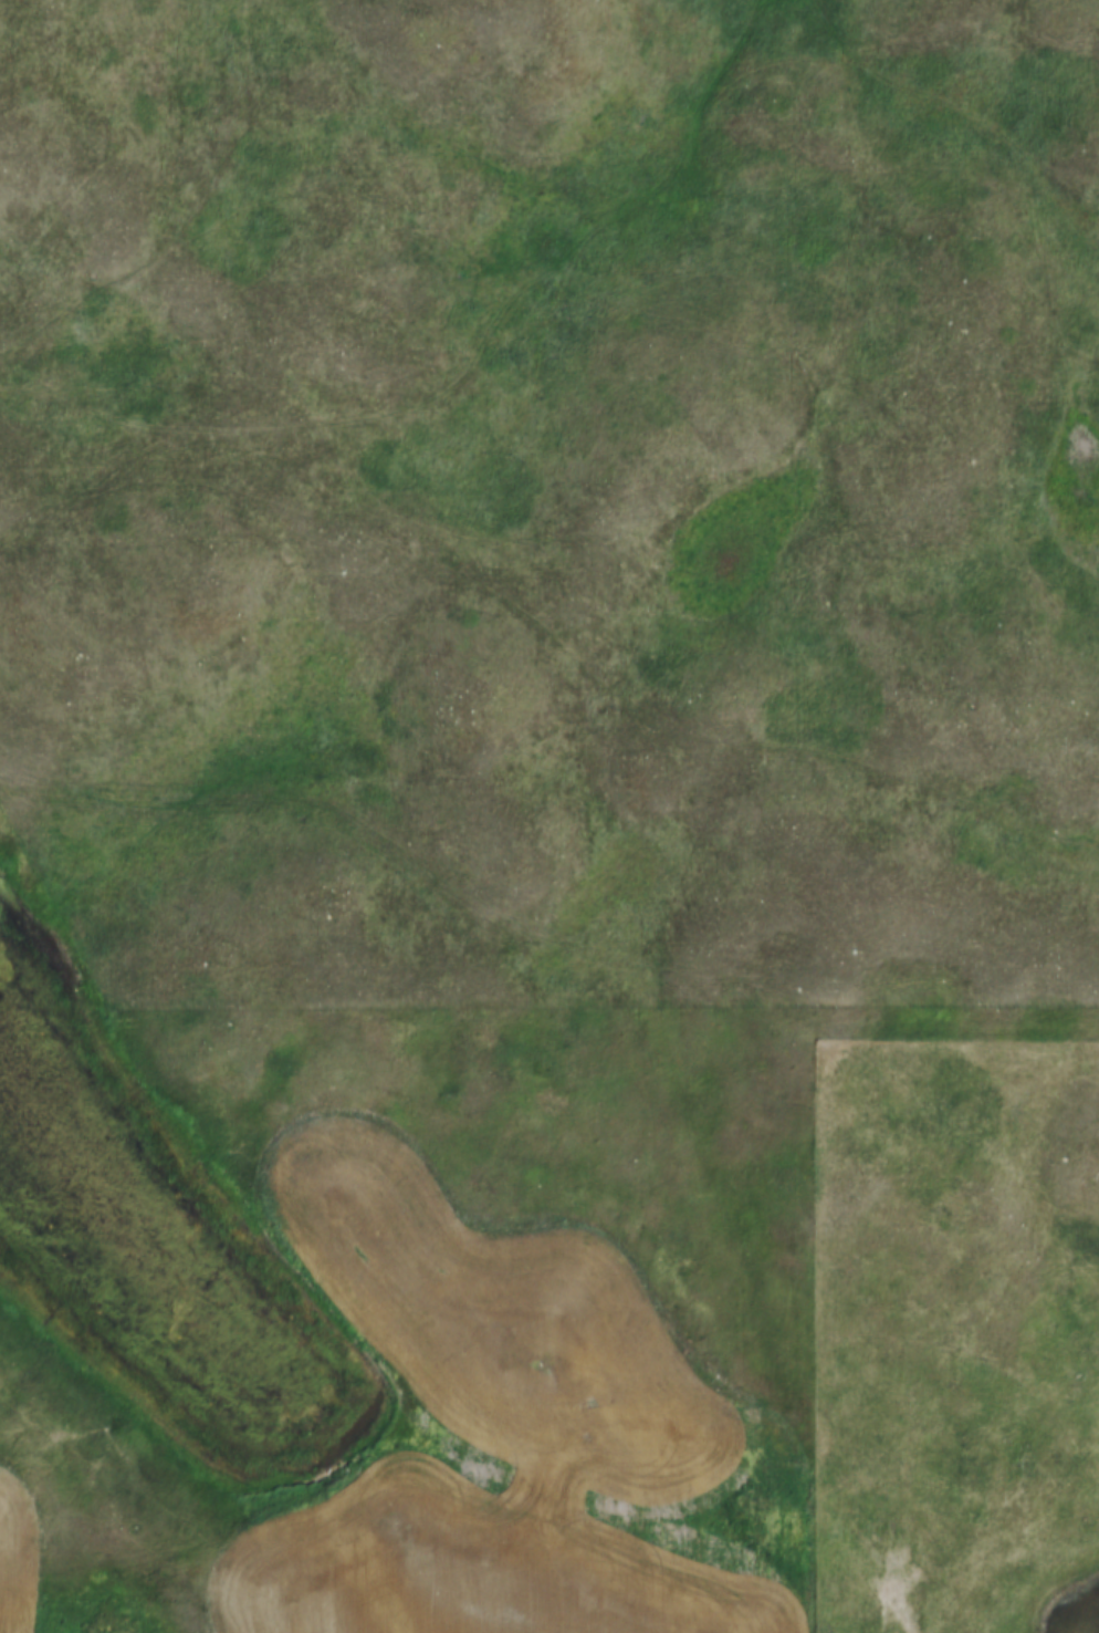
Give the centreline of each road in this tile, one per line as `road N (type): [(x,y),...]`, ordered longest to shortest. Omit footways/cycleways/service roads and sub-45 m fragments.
road 1 (track): [(800,1632),(793,1024)]

